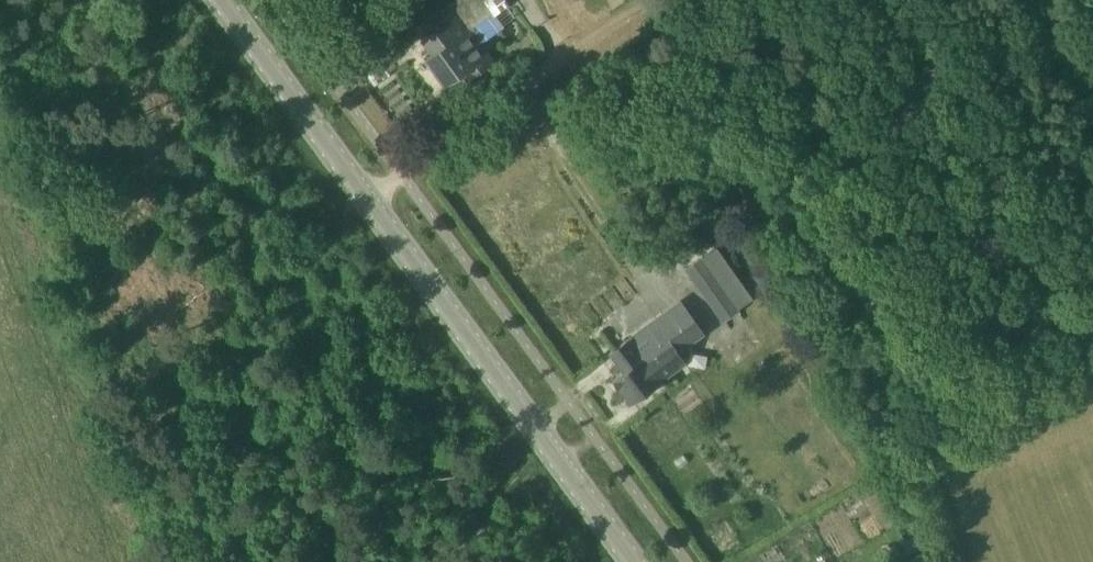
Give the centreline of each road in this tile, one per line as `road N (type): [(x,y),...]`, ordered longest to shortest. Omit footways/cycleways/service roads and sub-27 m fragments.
road 1 (secondary): [(633,561),(217,0)]
road 2 (track): [(400,175),(596,35),(662,0)]

